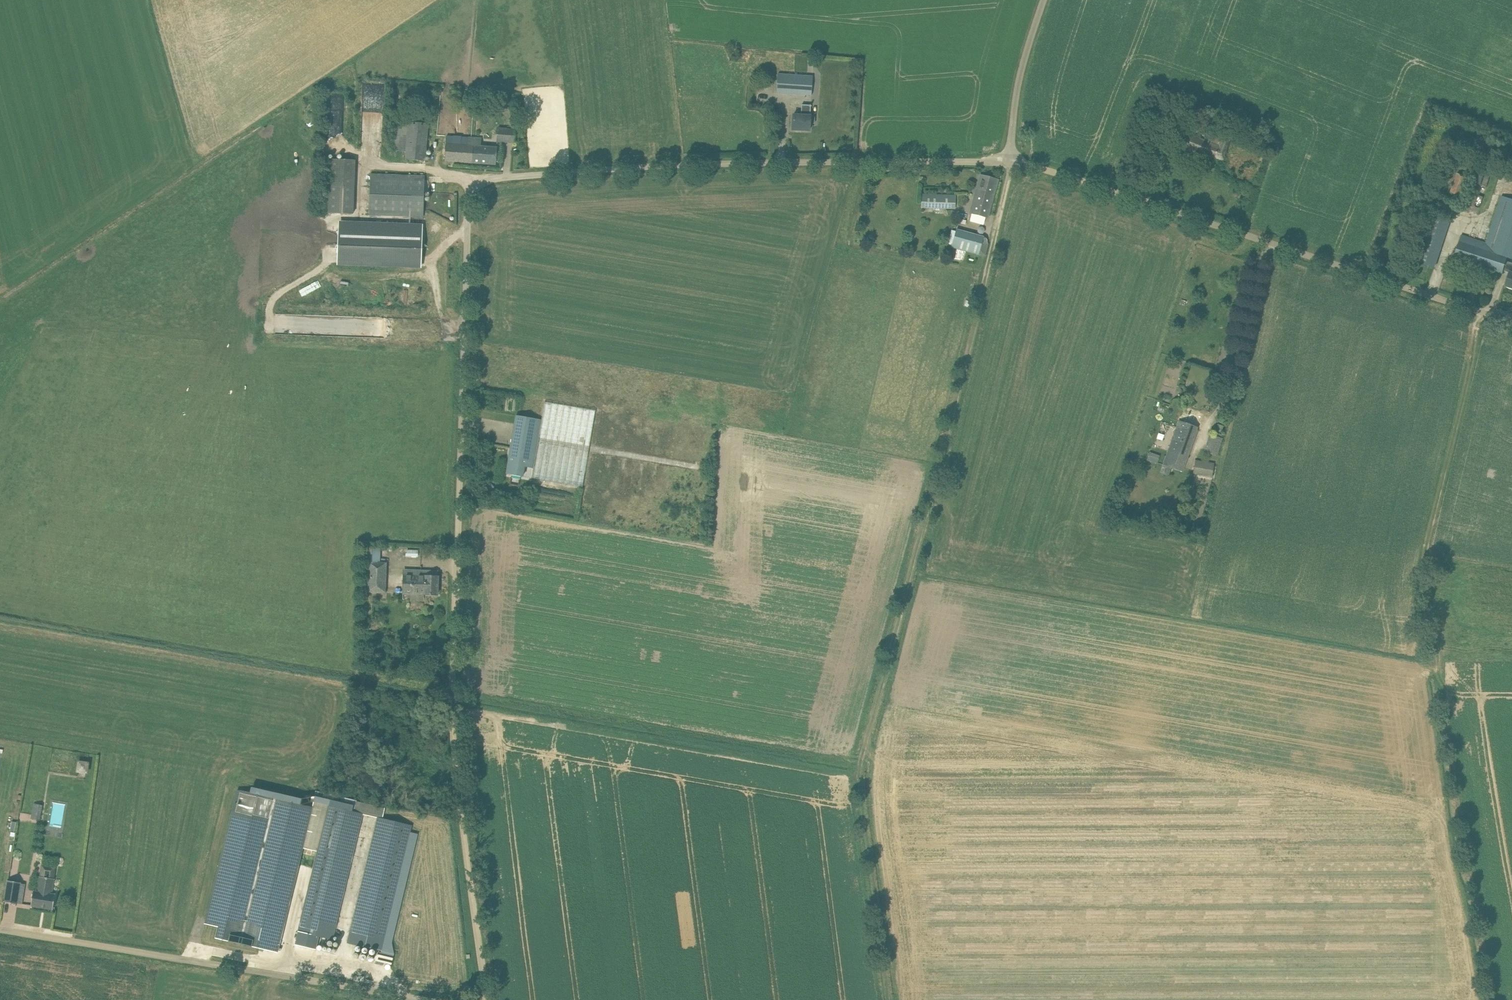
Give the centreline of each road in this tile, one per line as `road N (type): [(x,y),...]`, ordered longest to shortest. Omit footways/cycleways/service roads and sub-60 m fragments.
road 1 (unclassified): [(1511,322),(1017,163),(708,163),(470,183),(451,611),(455,776),(482,999)]
road 2 (track): [(887,999),(857,766),(1017,163)]
road 3 (unclassified): [(432,999),(0,930)]
road 4 (track): [(1436,667),(1422,563),(1483,312)]

